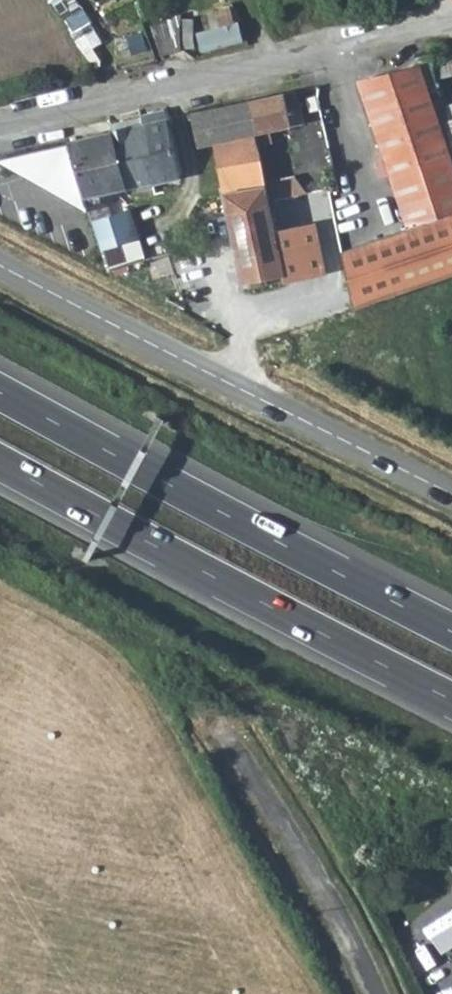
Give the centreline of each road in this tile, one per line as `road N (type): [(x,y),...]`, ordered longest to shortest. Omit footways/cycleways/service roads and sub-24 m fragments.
road 1 (trunk): [(451,632),(0,393)]
road 2 (trunk): [(0,462),(451,700)]
road 3 (tertiary): [(0,264),(451,493)]
road 4 (unclassified): [(451,22),(0,127)]
road 5 (residential): [(376,993),(244,763)]

